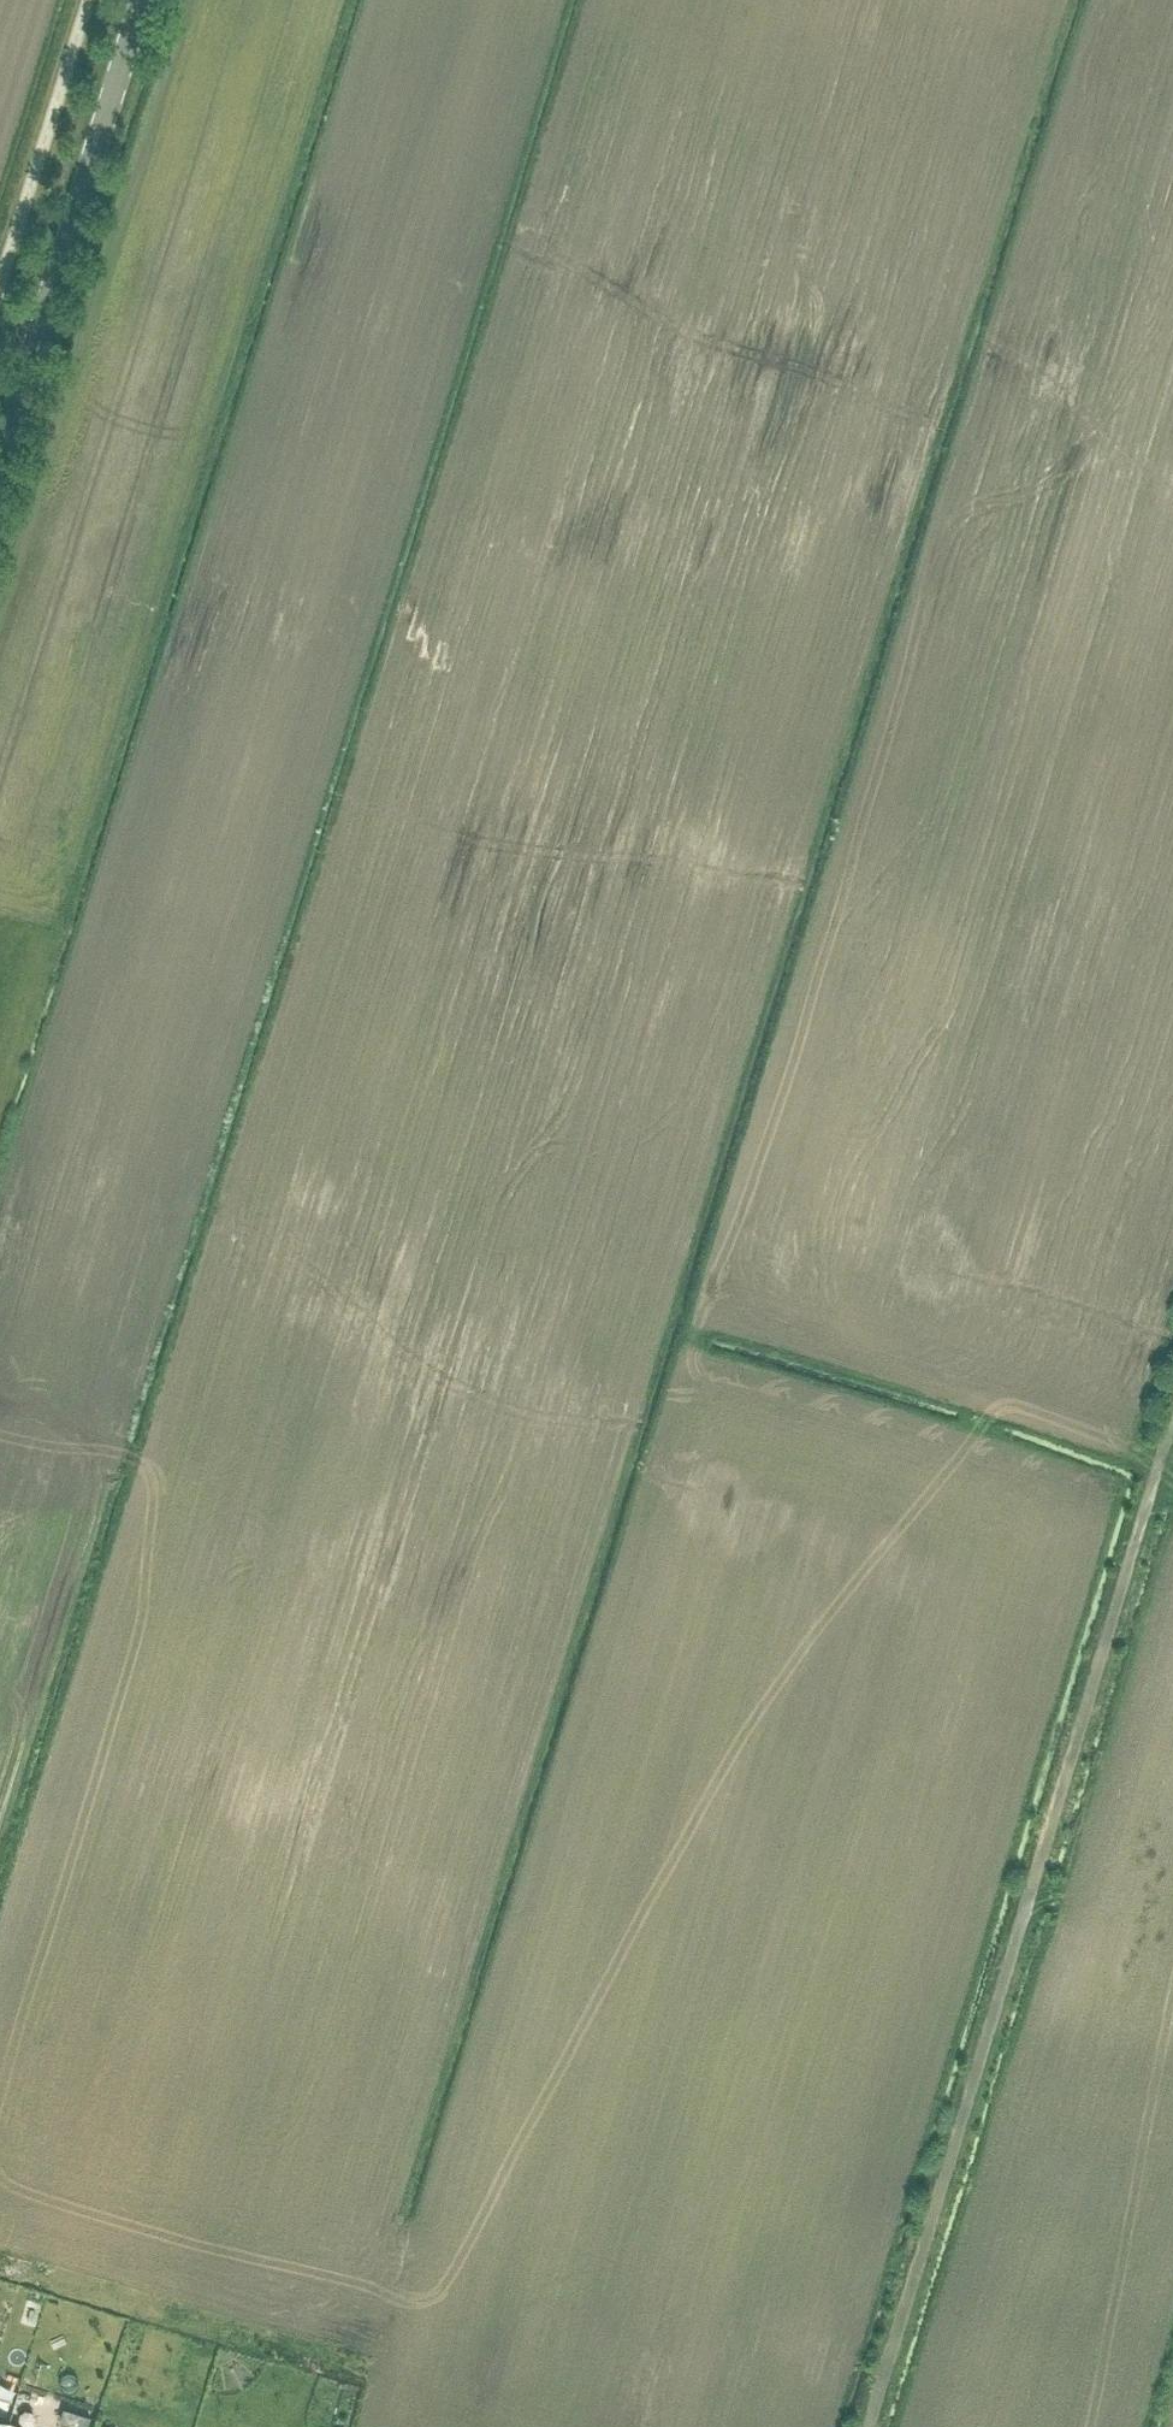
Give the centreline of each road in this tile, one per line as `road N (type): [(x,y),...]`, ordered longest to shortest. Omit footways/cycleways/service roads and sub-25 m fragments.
road 1 (tertiary): [(0,455),(141,0)]

